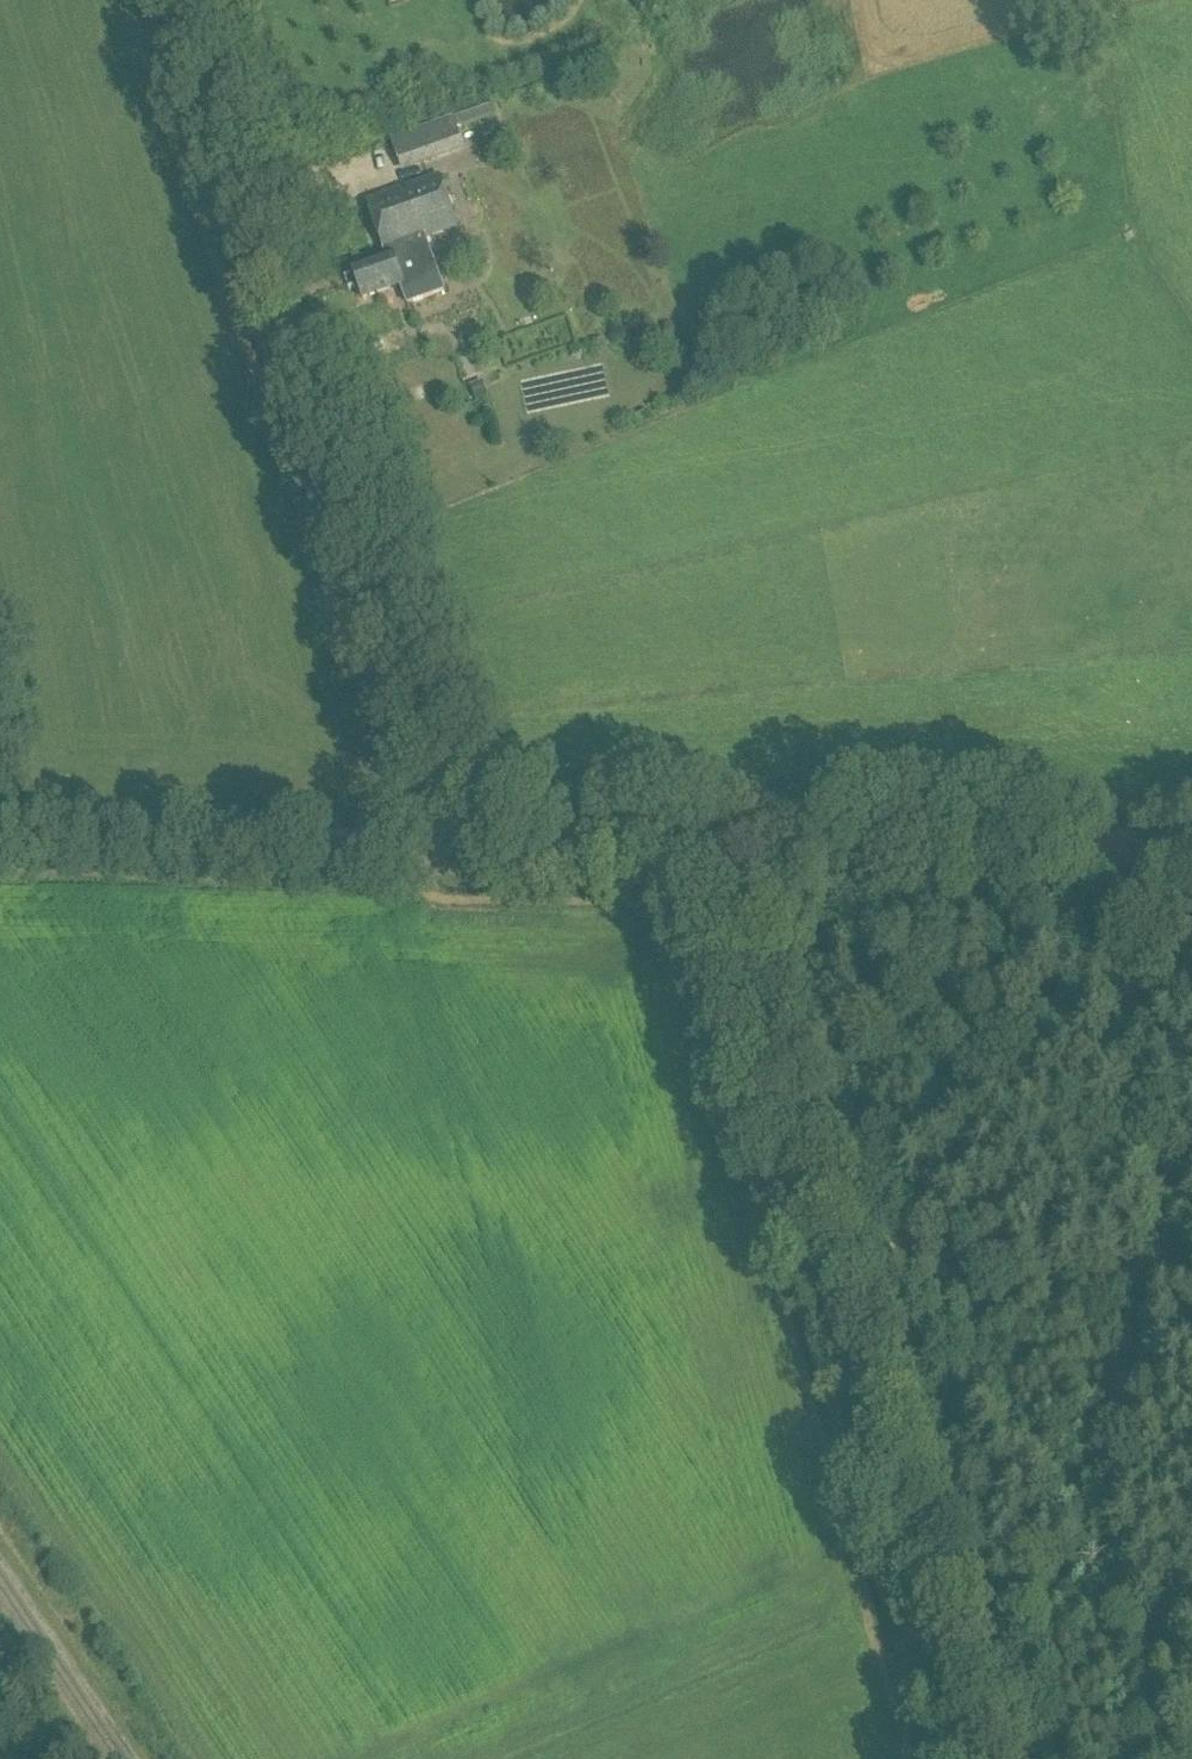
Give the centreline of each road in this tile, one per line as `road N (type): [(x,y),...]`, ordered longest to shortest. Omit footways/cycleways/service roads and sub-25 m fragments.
road 1 (unclassified): [(967,1758),(711,847)]
road 2 (unclassified): [(471,842),(182,0)]
road 3 (unclassified): [(1191,862),(711,847)]
road 4 (unclassified): [(0,832),(471,842)]
road 5 (unclassified): [(711,847),(471,842)]

